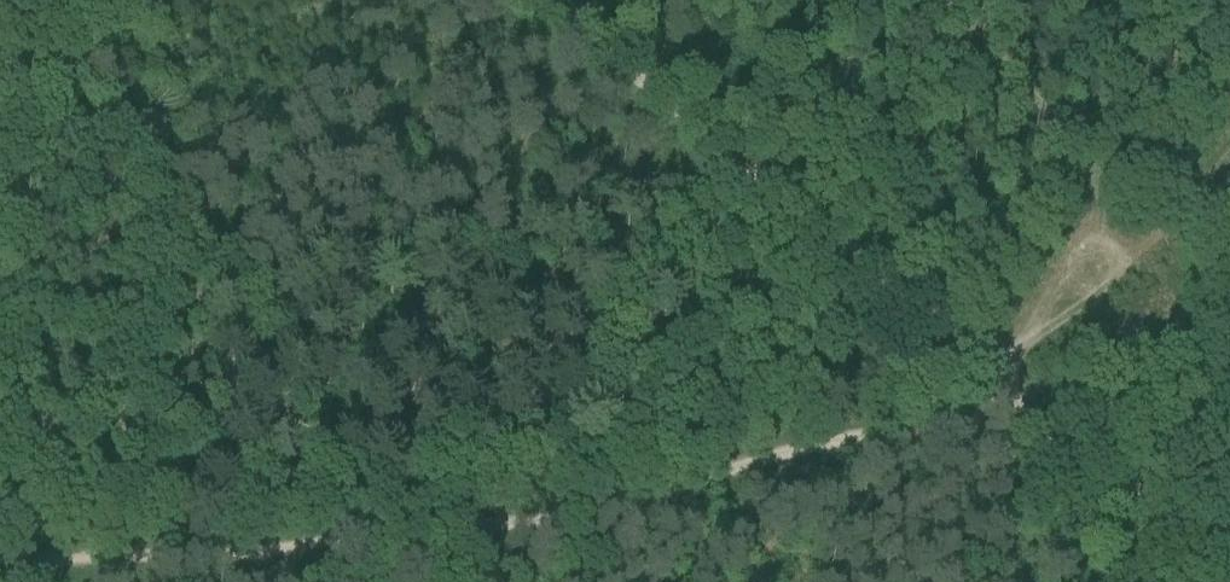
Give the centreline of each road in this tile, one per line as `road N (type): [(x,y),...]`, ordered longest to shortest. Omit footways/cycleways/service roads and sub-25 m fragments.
road 1 (track): [(1001,383),(968,423),(887,429),(768,456),(626,509),(250,554),(107,556),(33,564),(0,580)]
road 2 (track): [(550,0),(949,329),(1001,383)]
road 3 (track): [(1001,383),(1132,581)]
road 4 (track): [(31,56),(0,264)]

